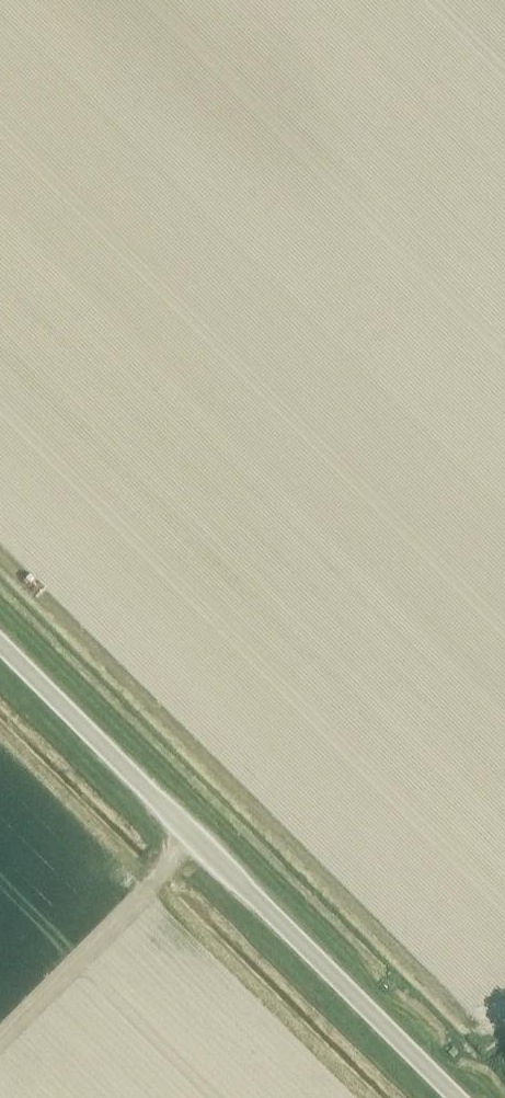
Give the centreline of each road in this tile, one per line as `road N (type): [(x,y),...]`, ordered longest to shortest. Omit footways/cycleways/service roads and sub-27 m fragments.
road 1 (tertiary): [(457,1097),(0,645)]

